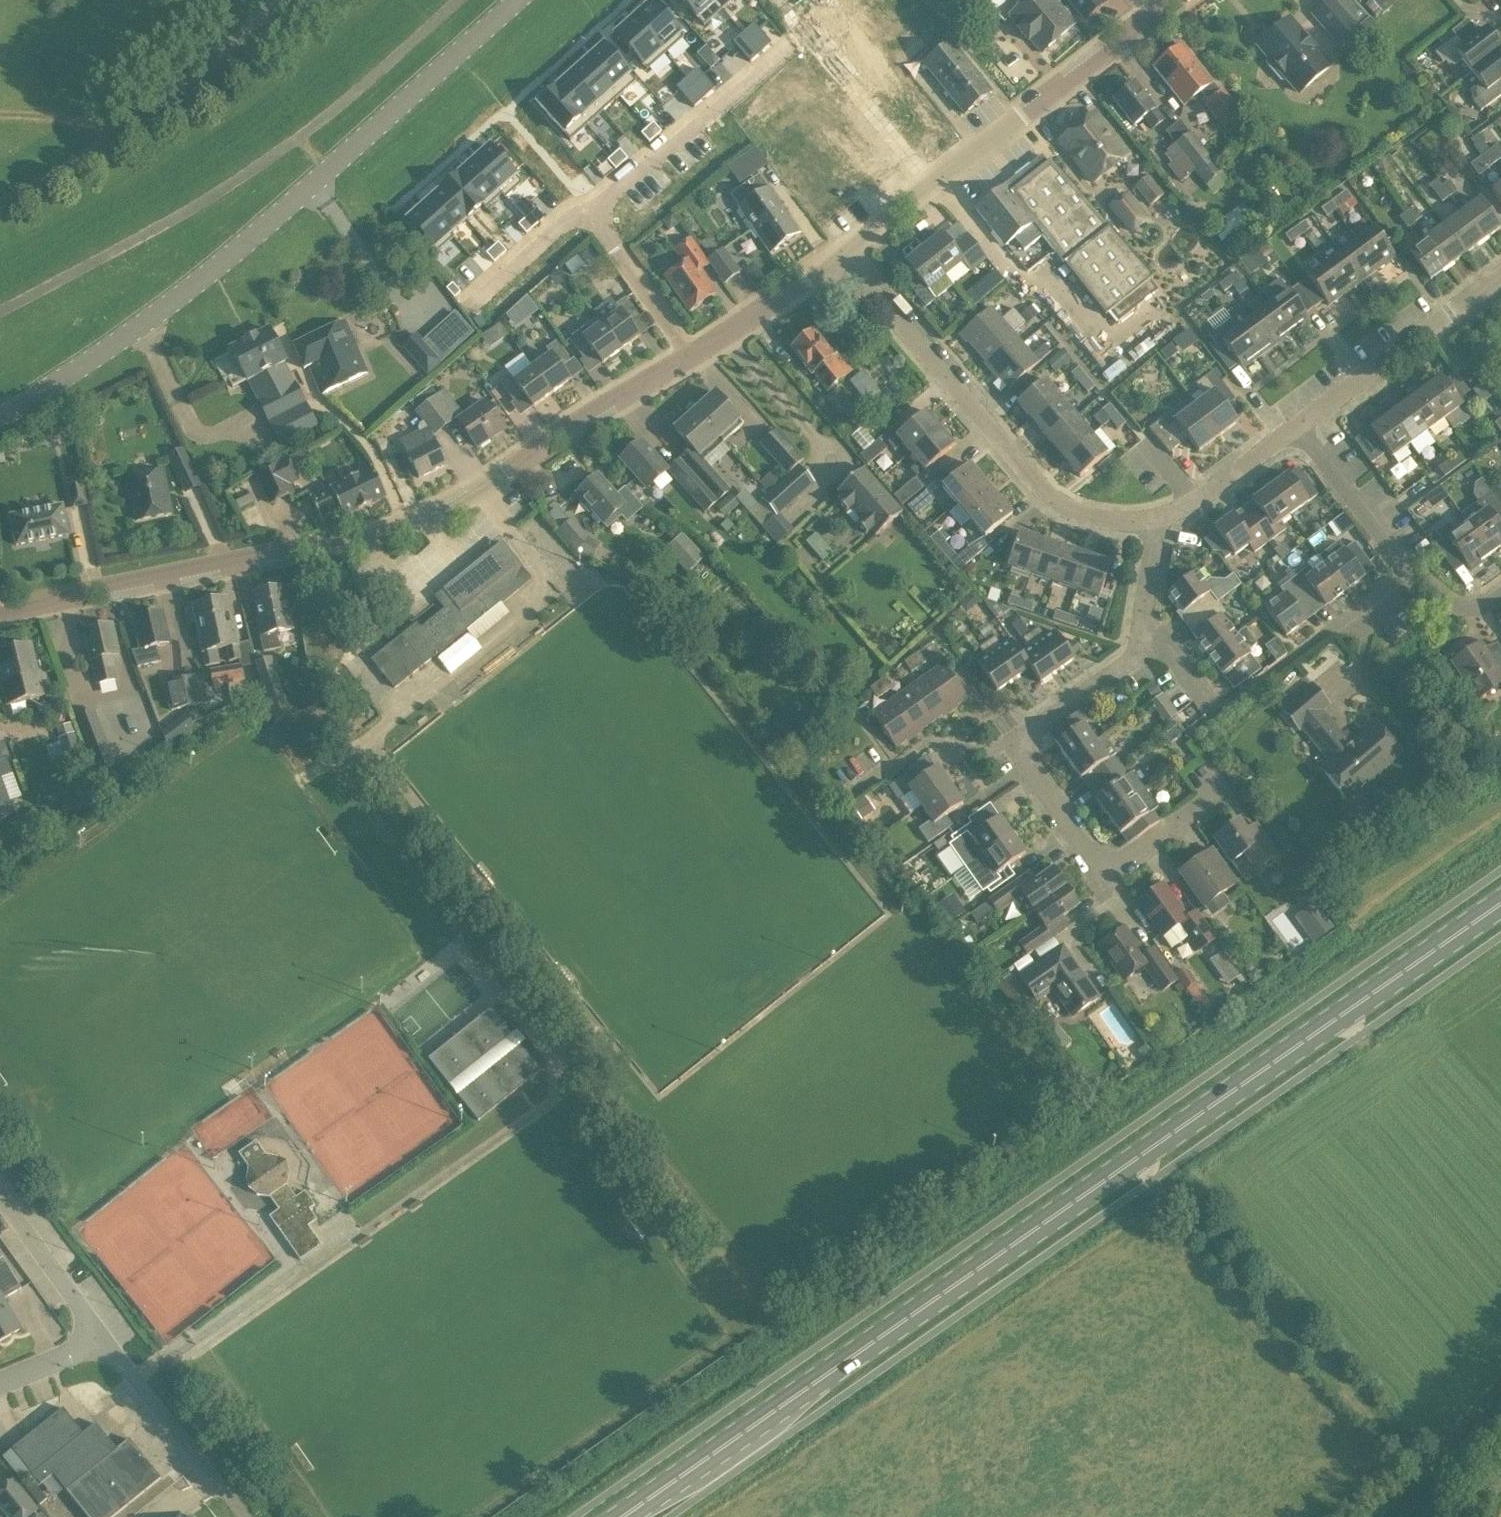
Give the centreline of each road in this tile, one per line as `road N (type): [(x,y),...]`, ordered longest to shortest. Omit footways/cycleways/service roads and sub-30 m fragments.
road 1 (primary): [(621,1516),(1500,903)]
road 2 (residential): [(0,610),(434,514),(689,357)]
road 3 (unclassified): [(0,416),(136,330),(213,270),(516,0)]
road 4 (residential): [(839,253),(1049,497),(1105,522),(1152,521)]
road 5 (residential): [(839,253),(1171,0)]
road 6 (track): [(1139,1156),(1412,1470)]
road 7 (residential): [(1222,790),(1101,873),(1014,744)]
road 8 (residential): [(588,210),(790,48)]
road 9 (residential): [(1296,425),(1500,273)]
road 10 (unknown): [(788,13),(930,184)]
road 11 (residential): [(1418,583),(1296,425)]
road 12 (unclassified): [(226,1493),(105,1340)]
road 13 (residential): [(689,357),(839,253)]
road 14 (residential): [(852,792),(933,742),(990,752),(1014,744)]
road 15 (residential): [(689,357),(588,210)]
road 16 (unclassified): [(105,1340),(0,1197)]
road 17 (residential): [(1152,521),(1186,508),(1296,425)]
road 18 (residential): [(1014,744),(1133,659),(1140,638)]
road 19 (residential): [(469,307),(588,210)]

